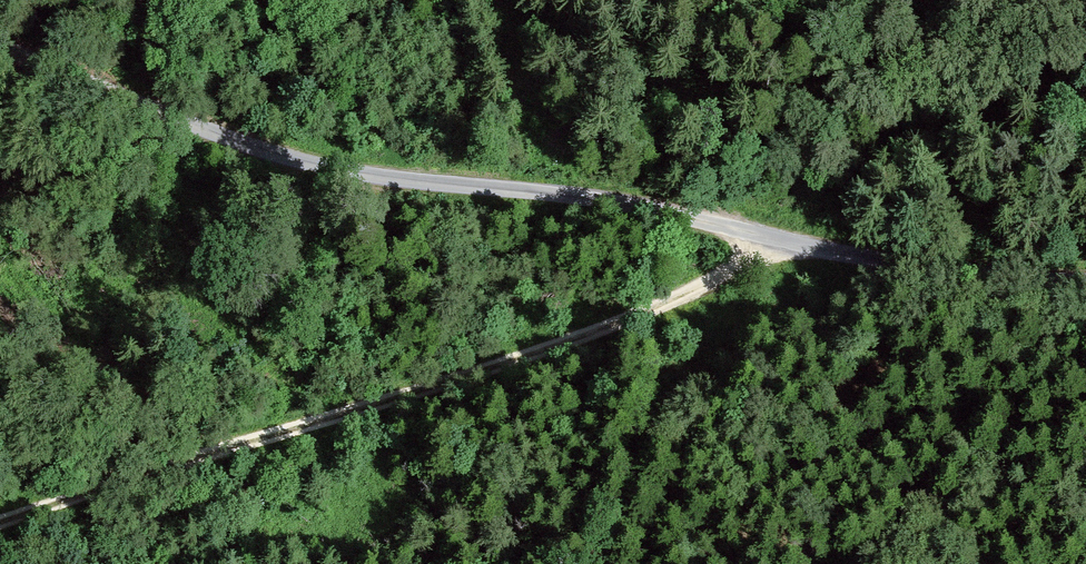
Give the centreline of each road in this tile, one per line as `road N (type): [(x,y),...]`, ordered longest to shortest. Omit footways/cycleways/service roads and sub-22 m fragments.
road 1 (unclassified): [(1085,267),(978,270),(852,255),(509,182),(287,152),(0,39)]
road 2 (track): [(778,239),(750,268),(520,358),(0,521)]

